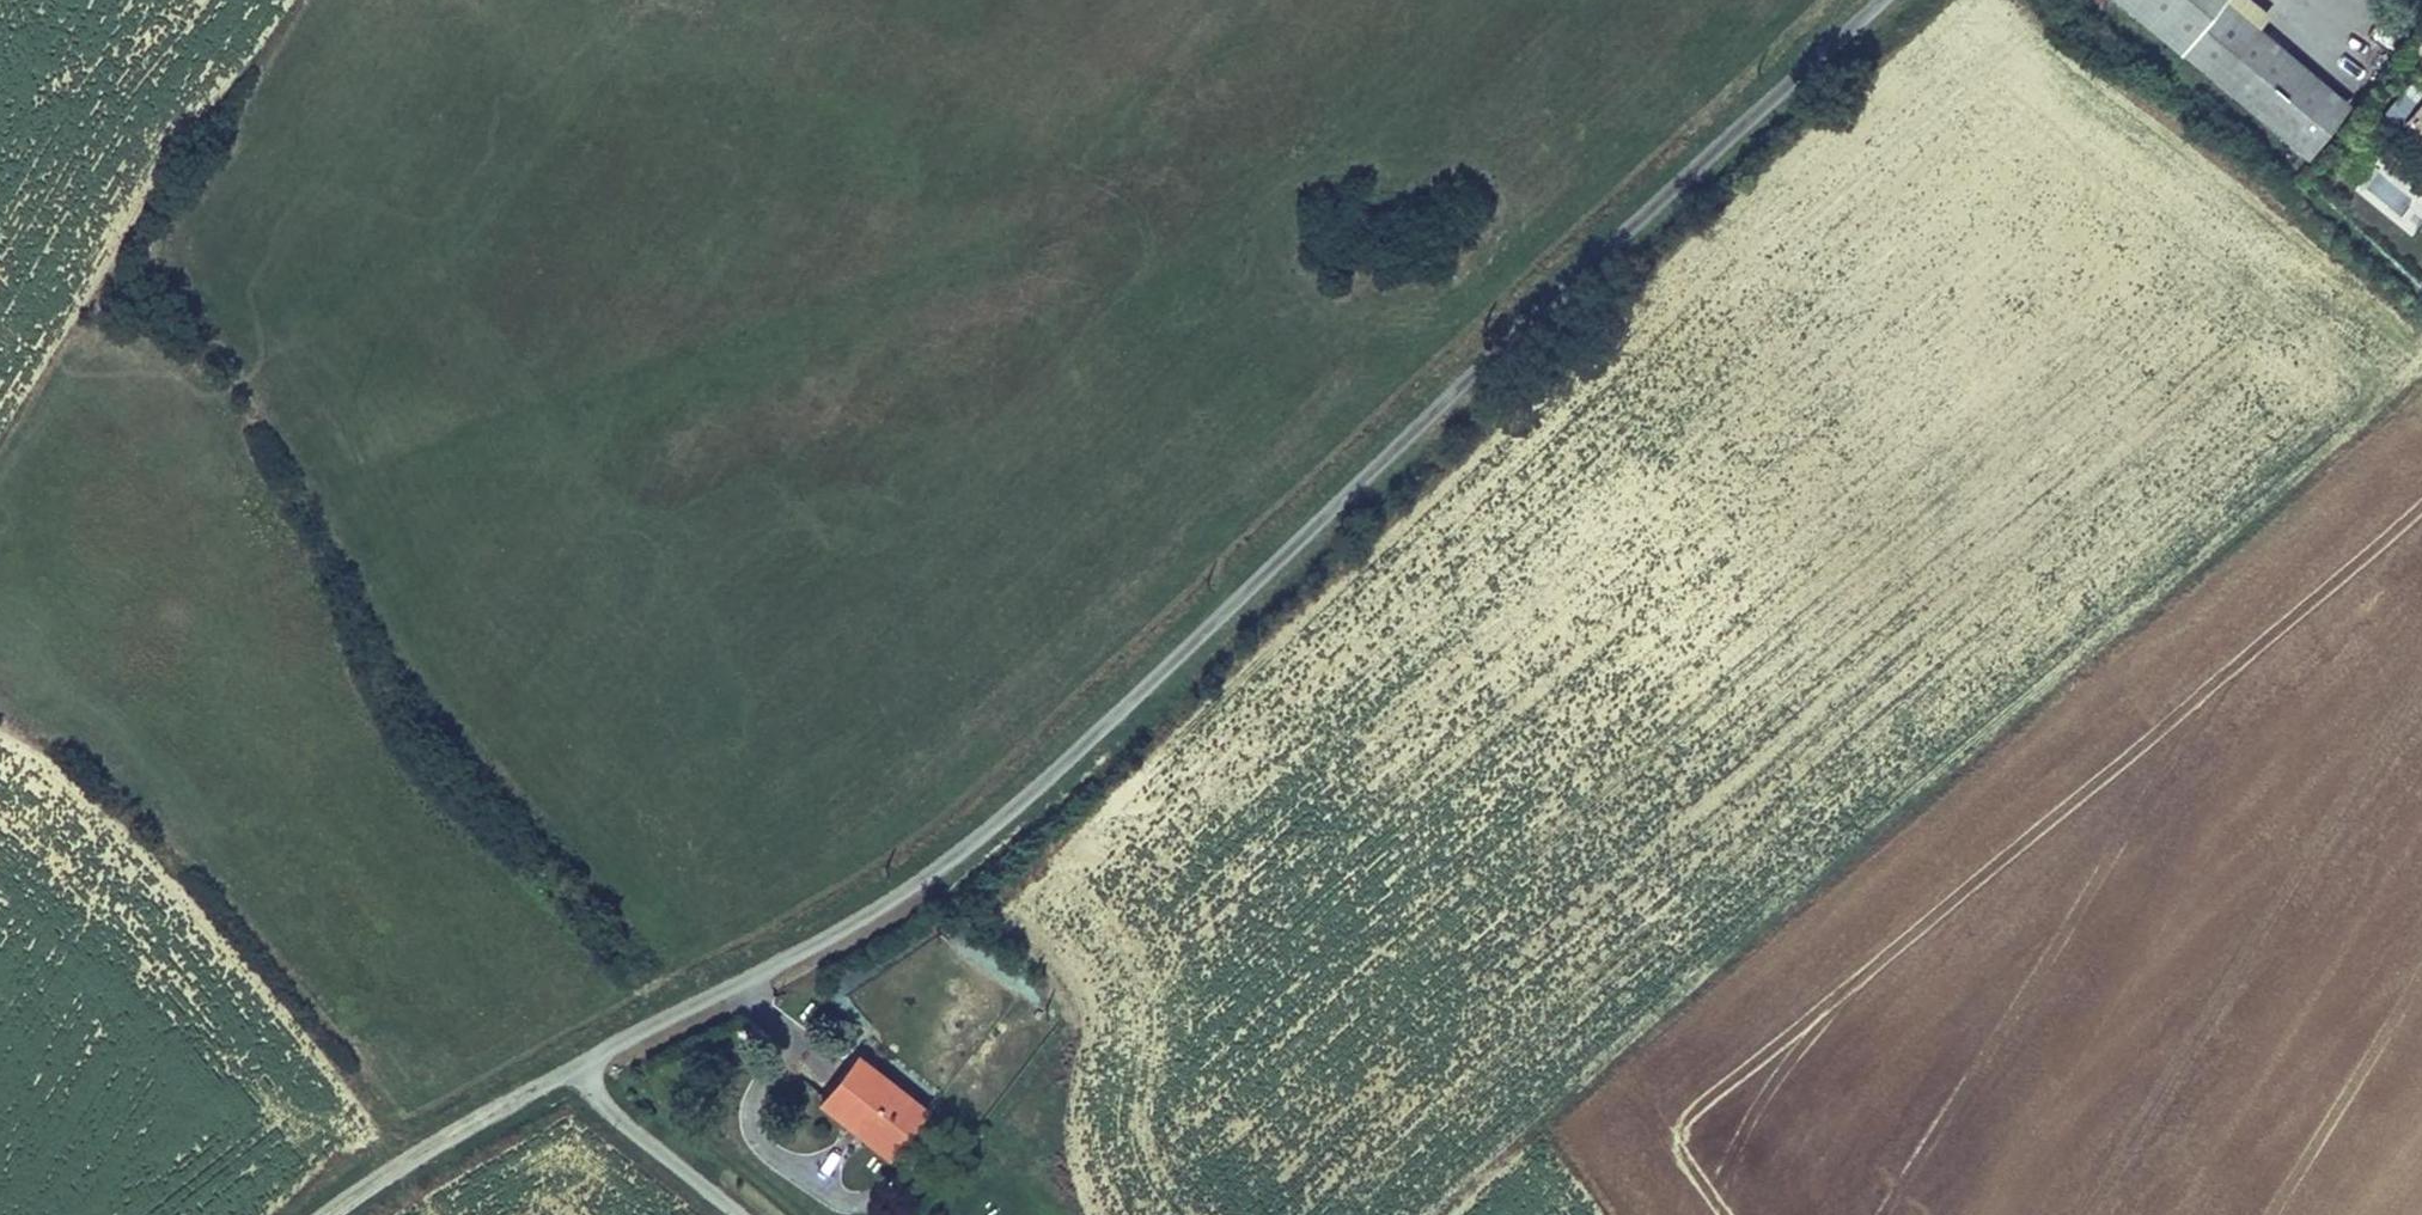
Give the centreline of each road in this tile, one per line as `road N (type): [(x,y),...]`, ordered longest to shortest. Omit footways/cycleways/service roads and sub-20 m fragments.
road 1 (track): [(333,1214),(419,1152),(573,1071)]

